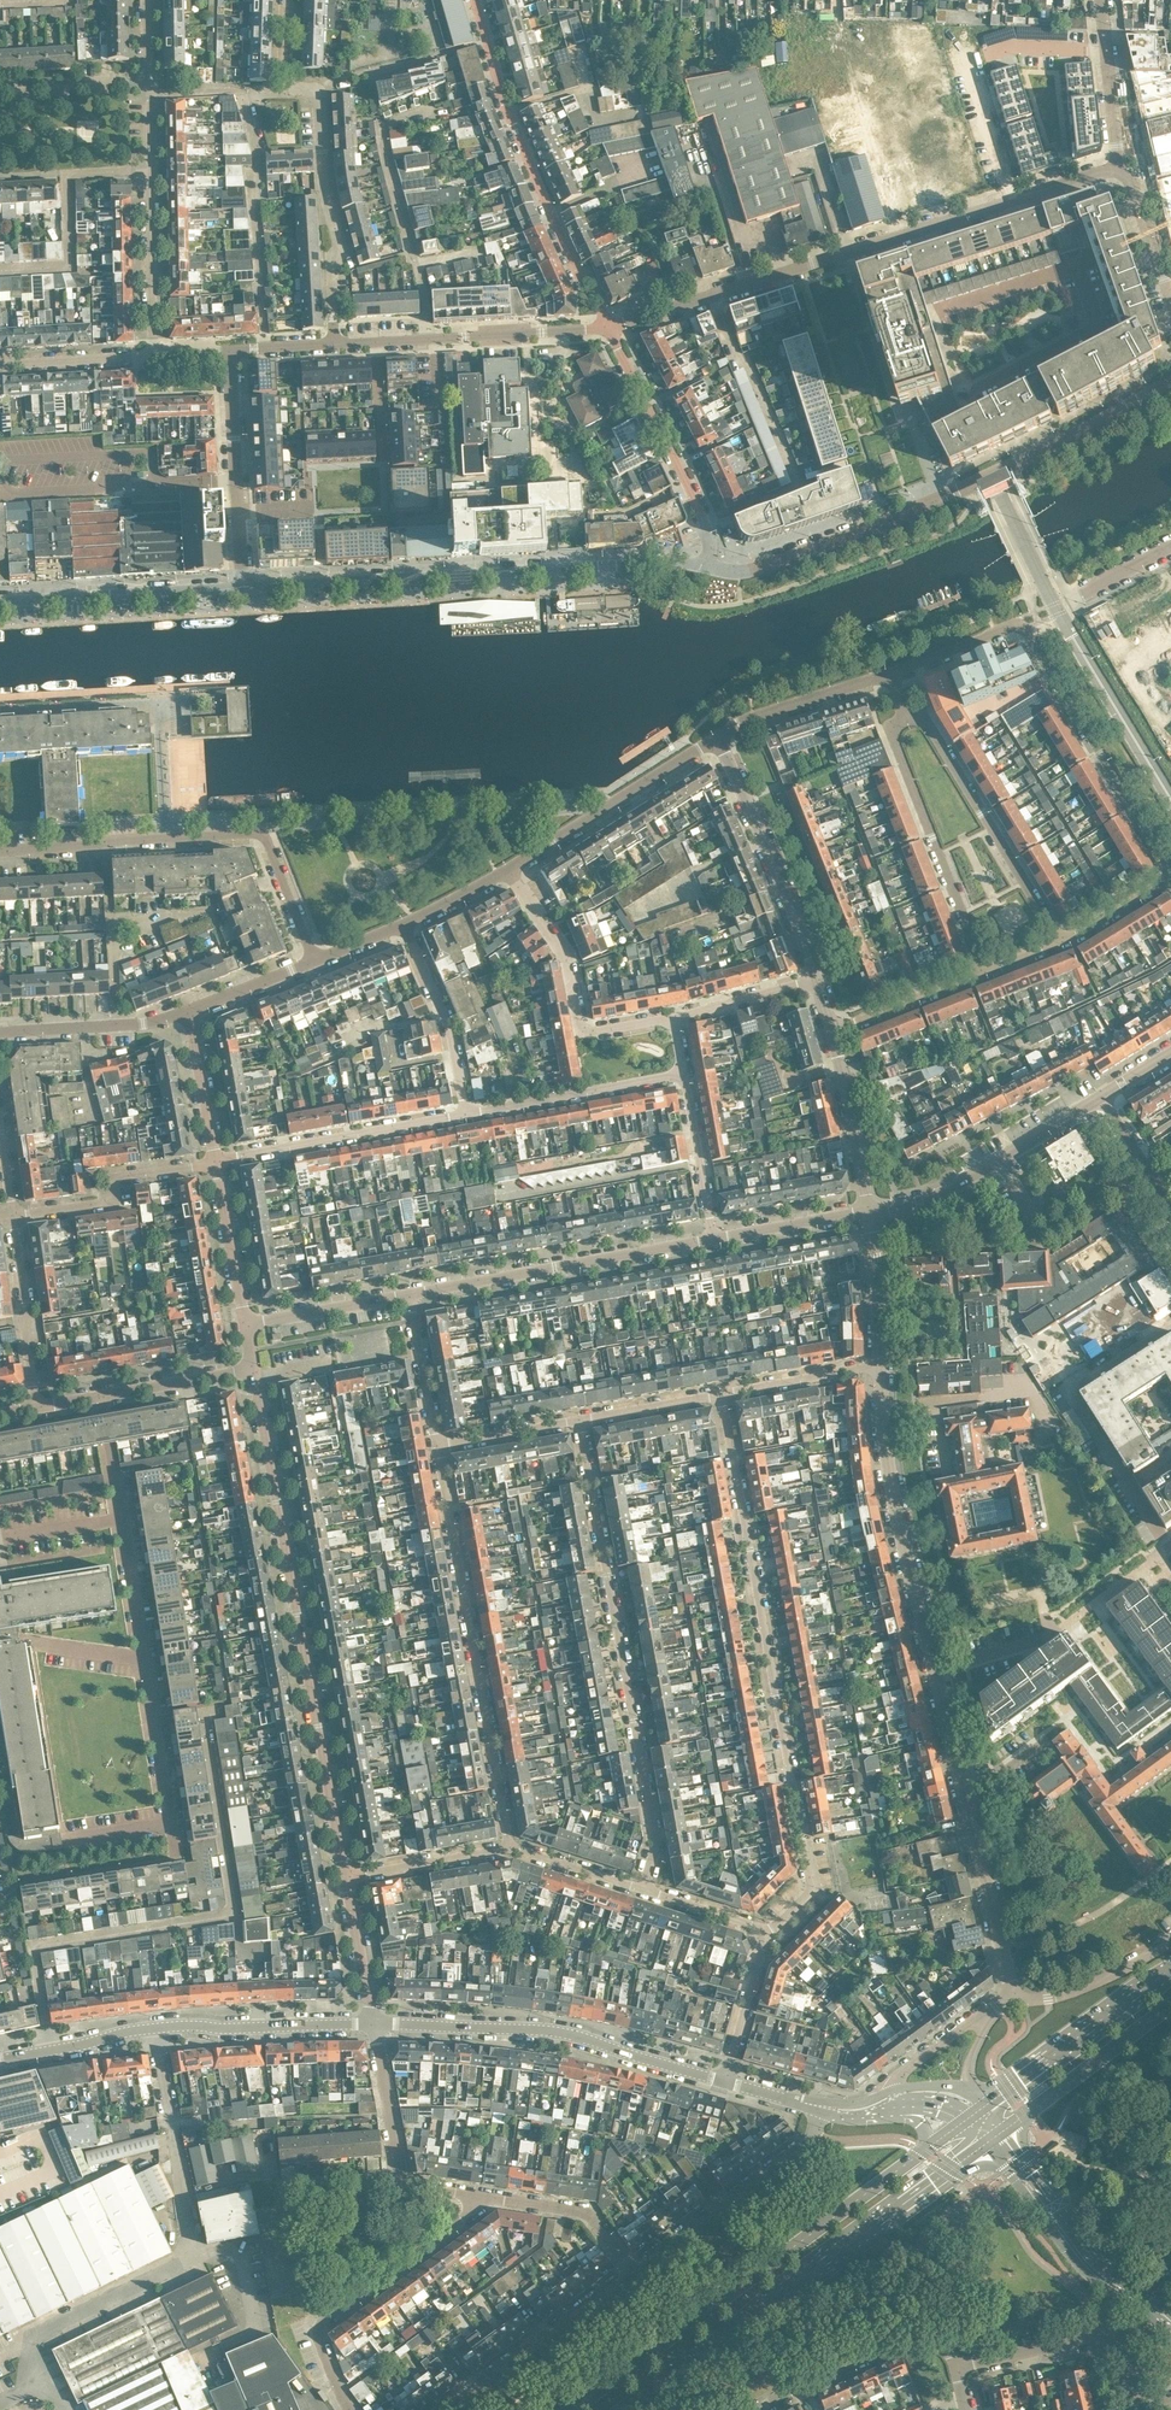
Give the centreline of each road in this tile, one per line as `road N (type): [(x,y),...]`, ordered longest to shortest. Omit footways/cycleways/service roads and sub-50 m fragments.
road 1 (residential): [(1009,2000),(913,1588),(886,1450),(881,1367)]
road 2 (residential): [(768,1932),(813,1889),(721,1396)]
road 3 (residential): [(347,1878),(255,1376)]
road 4 (residential): [(580,1421),(658,1846),(645,1890)]
road 5 (residential): [(706,567),(650,564),(244,588)]
road 6 (secondary): [(623,2409),(984,2145)]
road 7 (secondary): [(931,2146),(573,2409)]
road 8 (residential): [(608,328),(1012,201)]
road 9 (residential): [(1170,869),(1022,629),(890,671)]
road 10 (residential): [(438,1446),(510,1847)]
road 11 (tertiary): [(0,2060),(154,2027),(375,2024)]
road 12 (residential): [(334,343),(337,246),(318,102),(310,90),(286,89),(289,0)]
road 13 (tertiary): [(375,2024),(552,2031),(726,2082)]
road 14 (residential): [(608,328),(587,278),(571,264),(507,111),(476,0)]
road 15 (residential): [(411,1295),(714,1238)]
road 16 (residential): [(992,476),(808,553),(742,573),(706,567)]
road 17 (residential): [(350,2409),(320,2340),(325,2322),(475,2211),(478,2197)]
road 18 (residential): [(0,713),(149,705),(158,715),(166,843)]
road 19 (residential): [(1064,940),(924,718),(904,716)]
road 20 (residential): [(673,1018),(582,1033),(566,958),(508,868)]
road 21 (residential): [(904,716),(893,732),(985,971)]
road 22 (residential): [(334,343),(608,328)]
road 23 (residential): [(153,357),(149,85)]
road 24 (residential): [(819,982),(718,734)]
road 25 (residential): [(608,328),(704,522),(706,567)]
road 26 (residential): [(630,2276),(814,2138),(820,2108)]
road 27 (unclassified): [(872,1211),(937,1197),(1102,1096)]
road 28 (residential): [(216,1162),(464,1114)]
road 29 (residential): [(718,734),(508,868)]
road 30 (residential): [(244,588),(0,602)]
road 31 (residential): [(1138,2407),(1124,2343),(1109,2332),(954,2368)]
road 32 (residential): [(244,588),(229,351)]
road 33 (residential): [(478,2197),(404,2181),(375,2024)]
road 34 (secondary): [(1170,1972),(985,2106)]
road 35 (residential): [(166,843),(257,837),(310,963)]
road 36 (tertiary): [(1170,2326),(1082,2257),(1013,2166)]
road 37 (residential): [(954,2368),(942,2347),(904,2341),(758,2409)]
road 38 (residential): [(464,1114),(683,1075)]
road 39 (residential): [(452,2409),(630,2276)]
road 40 (unclassified): [(1170,797),(1054,608)]
road 41 (residential): [(216,1162),(121,1177),(100,1202),(12,1214)]
road 42 (residential): [(1170,379),(992,476)]
road 43 (residential): [(464,1114),(448,1027),(402,924)]
road 44 (residential): [(35,1405),(12,1214)]
road 45 (residential): [(189,1009),(144,1023),(0,1032)]
road 46 (residential): [(872,1211),(835,1028)]
road 47 (secondary): [(1020,2118),(1170,2007)]
road 48 (residential): [(630,2276),(584,2211),(478,2197)]
road 49 (residential): [(890,671),(718,734)]
road 50 (residential): [(1009,2000),(1090,1985),(1170,1939)]
road 51 (residential): [(1118,168),(1101,0)]
road 52 (residential): [(246,1326),(411,1295)]
road 53 (residential): [(246,1326),(216,1162)]
road 54 (residential): [(0,852),(166,843)]
road 55 (residential): [(171,1822),(145,1658)]
road 56 (residential): [(683,1075),(714,1238)]
road 57 (residential): [(347,1878),(510,1847)]
road 58 (residential): [(881,1367),(721,1396)]
road 59 (residential): [(985,971),(835,1028)]
road 60 (residential): [(714,1238),(872,1211)]
road 61 (residential): [(881,1367),(872,1211)]
road 62 (residential): [(768,1932),(726,2082)]
road 63 (residential): [(216,1162),(189,1009)]
road 64 (residential): [(100,1394),(253,1369)]
road 65 (residential): [(438,1446),(411,1295)]
road 66 (residential): [(0,365),(153,357)]
road 67 (residential): [(819,982),(673,1018)]
road 68 (residential): [(0,93),(149,85)]
road 69 (residential): [(375,2024),(347,1878)]
road 70 (residential): [(580,1421),(438,1446)]
road 71 (residential): [(721,1396),(580,1421)]
road 72 (residential): [(1170,299),(1132,183),(1118,168)]
road 73 (residential): [(510,1847),(645,1890)]
road 74 (residential): [(145,1658),(119,1519)]
road 75 (residential): [(997,2009),(902,2072),(895,2088)]
road 76 (residential): [(1170,547),(1054,608)]
road 77 (residential): [(645,1890),(768,1932)]
road 78 (residential): [(310,963),(189,1009)]
road 79 (tertiary): [(820,2108),(849,2121),(920,2123),(931,2146)]
road 80 (residential): [(119,1519),(100,1394)]
road 81 (residential): [(1102,1096),(1170,1202)]
road 82 (residential): [(1170,877),(1064,940)]

